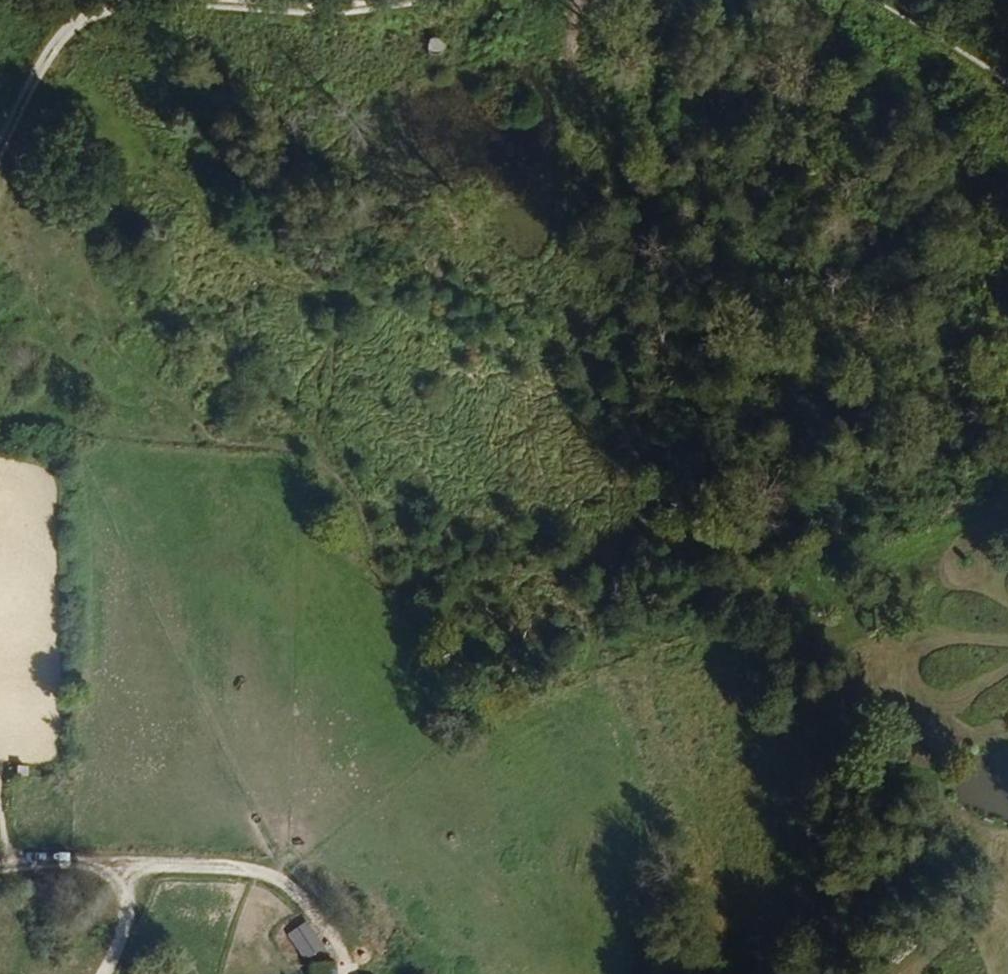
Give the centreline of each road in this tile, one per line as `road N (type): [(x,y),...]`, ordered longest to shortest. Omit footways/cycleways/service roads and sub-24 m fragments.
road 1 (residential): [(1007,81),(875,0)]

